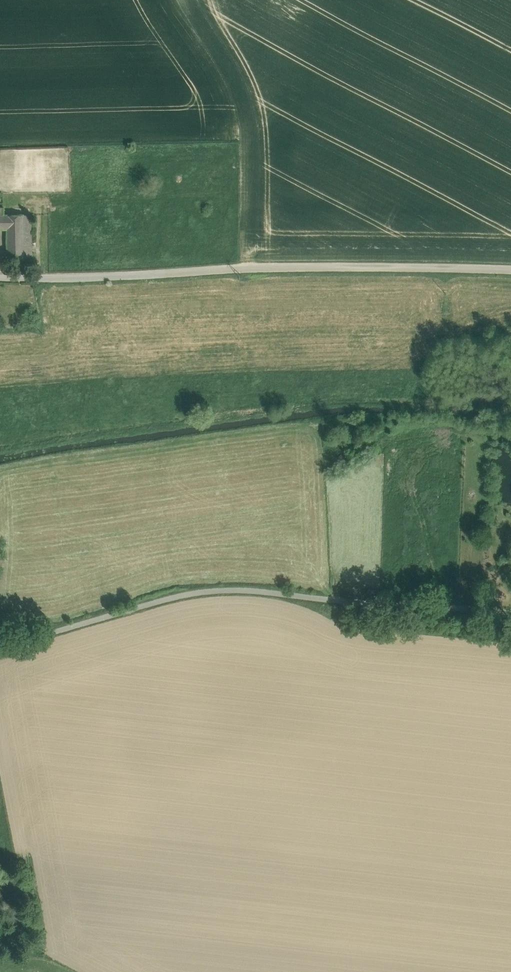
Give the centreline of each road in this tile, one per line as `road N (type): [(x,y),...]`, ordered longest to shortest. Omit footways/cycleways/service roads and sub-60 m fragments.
road 1 (track): [(0,653),(30,635),(212,588),(510,615)]
road 2 (unclassified): [(510,270),(294,266),(0,278)]

